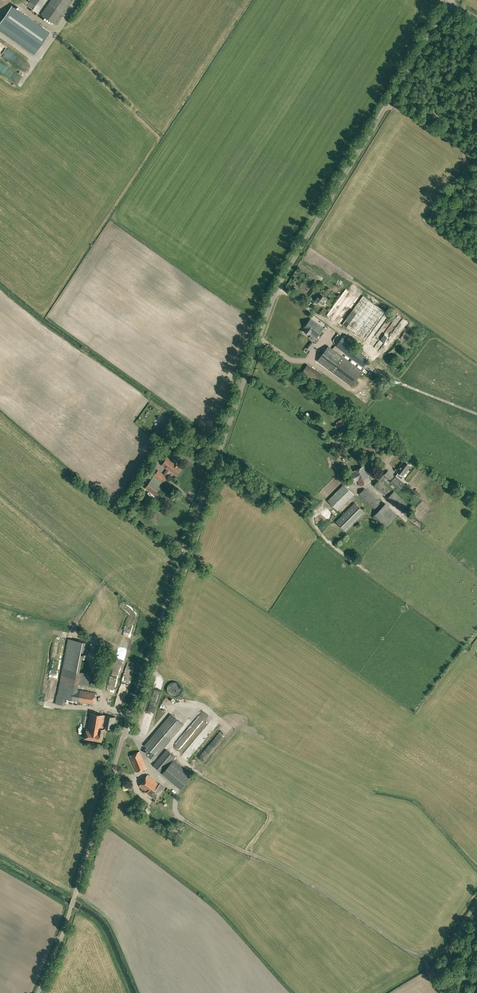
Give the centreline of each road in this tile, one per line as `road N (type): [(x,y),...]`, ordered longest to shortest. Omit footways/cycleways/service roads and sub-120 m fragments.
road 1 (unclassified): [(38,992),(251,352),(283,278),(448,3)]

